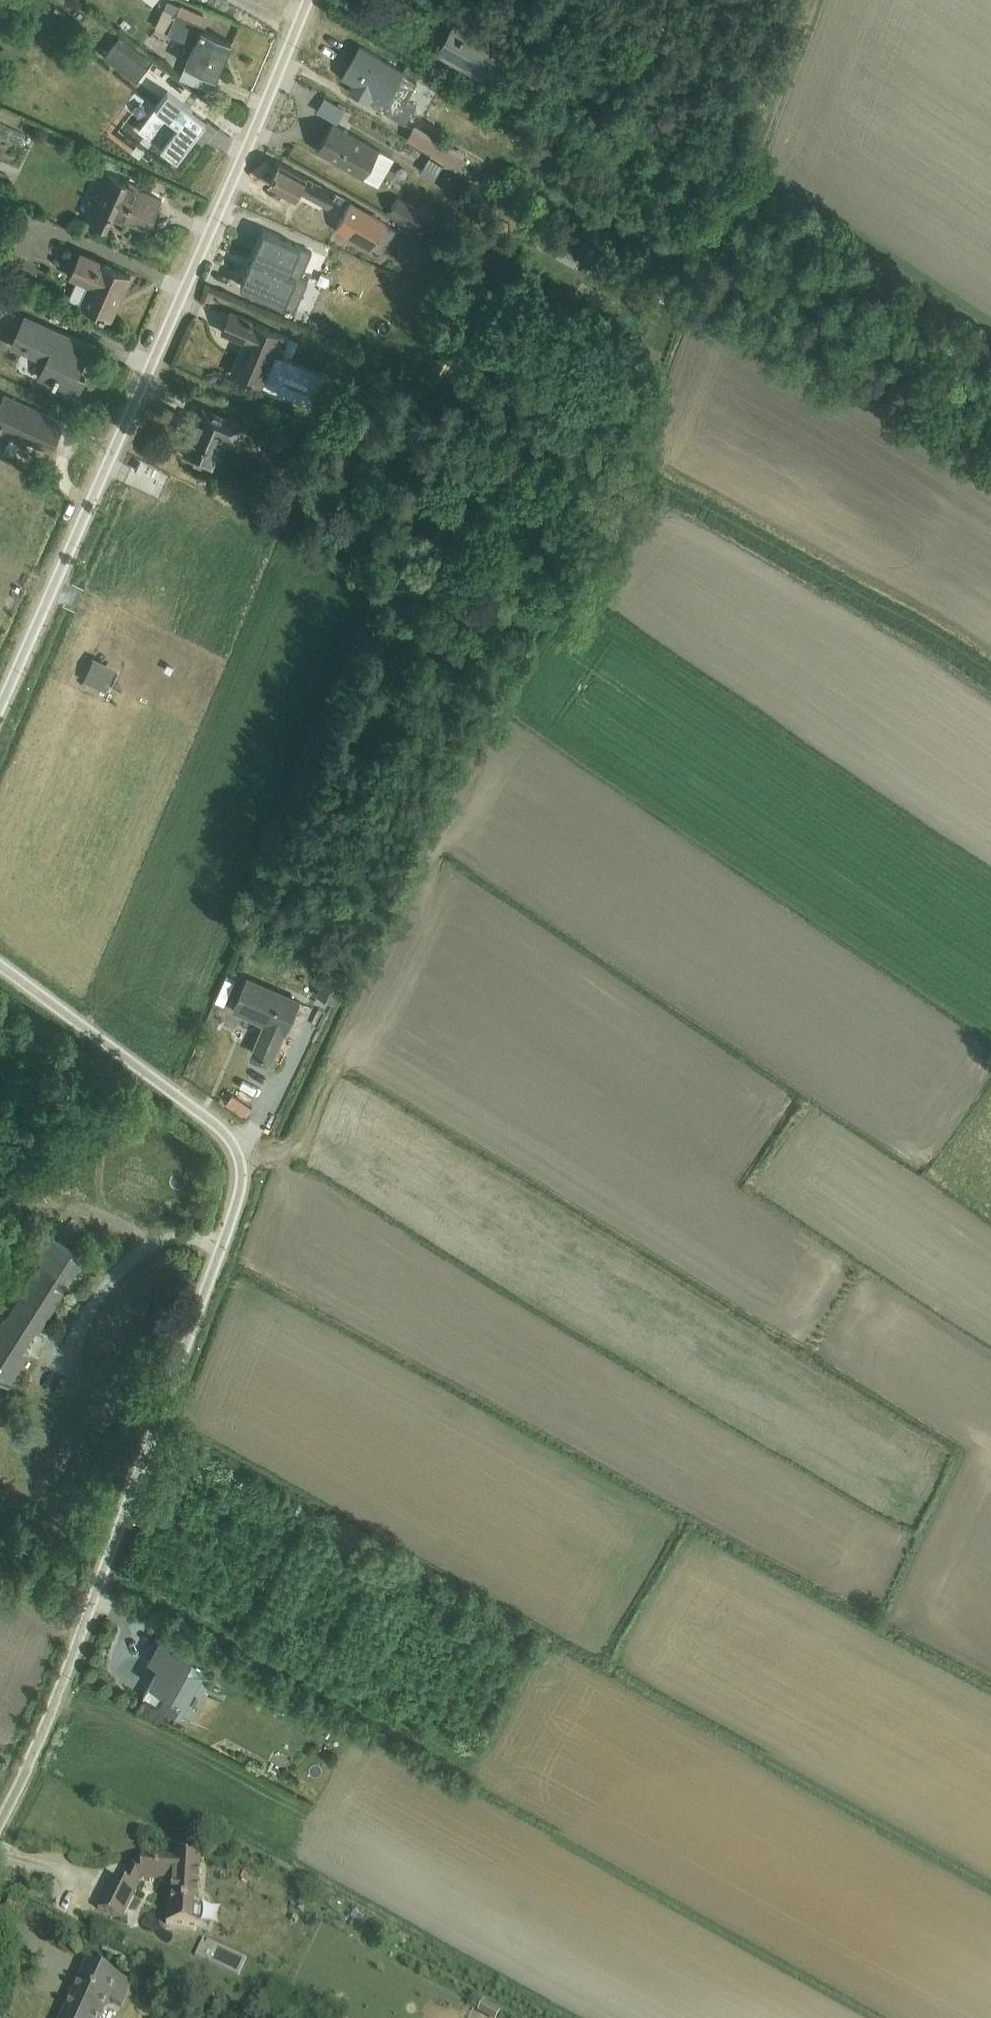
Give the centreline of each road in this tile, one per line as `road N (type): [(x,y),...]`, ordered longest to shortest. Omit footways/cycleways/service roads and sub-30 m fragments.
road 1 (residential): [(0,1827),(95,1605),(237,1197),(238,1156),(216,1123),(0,964)]
road 2 (residential): [(0,709),(309,0)]

